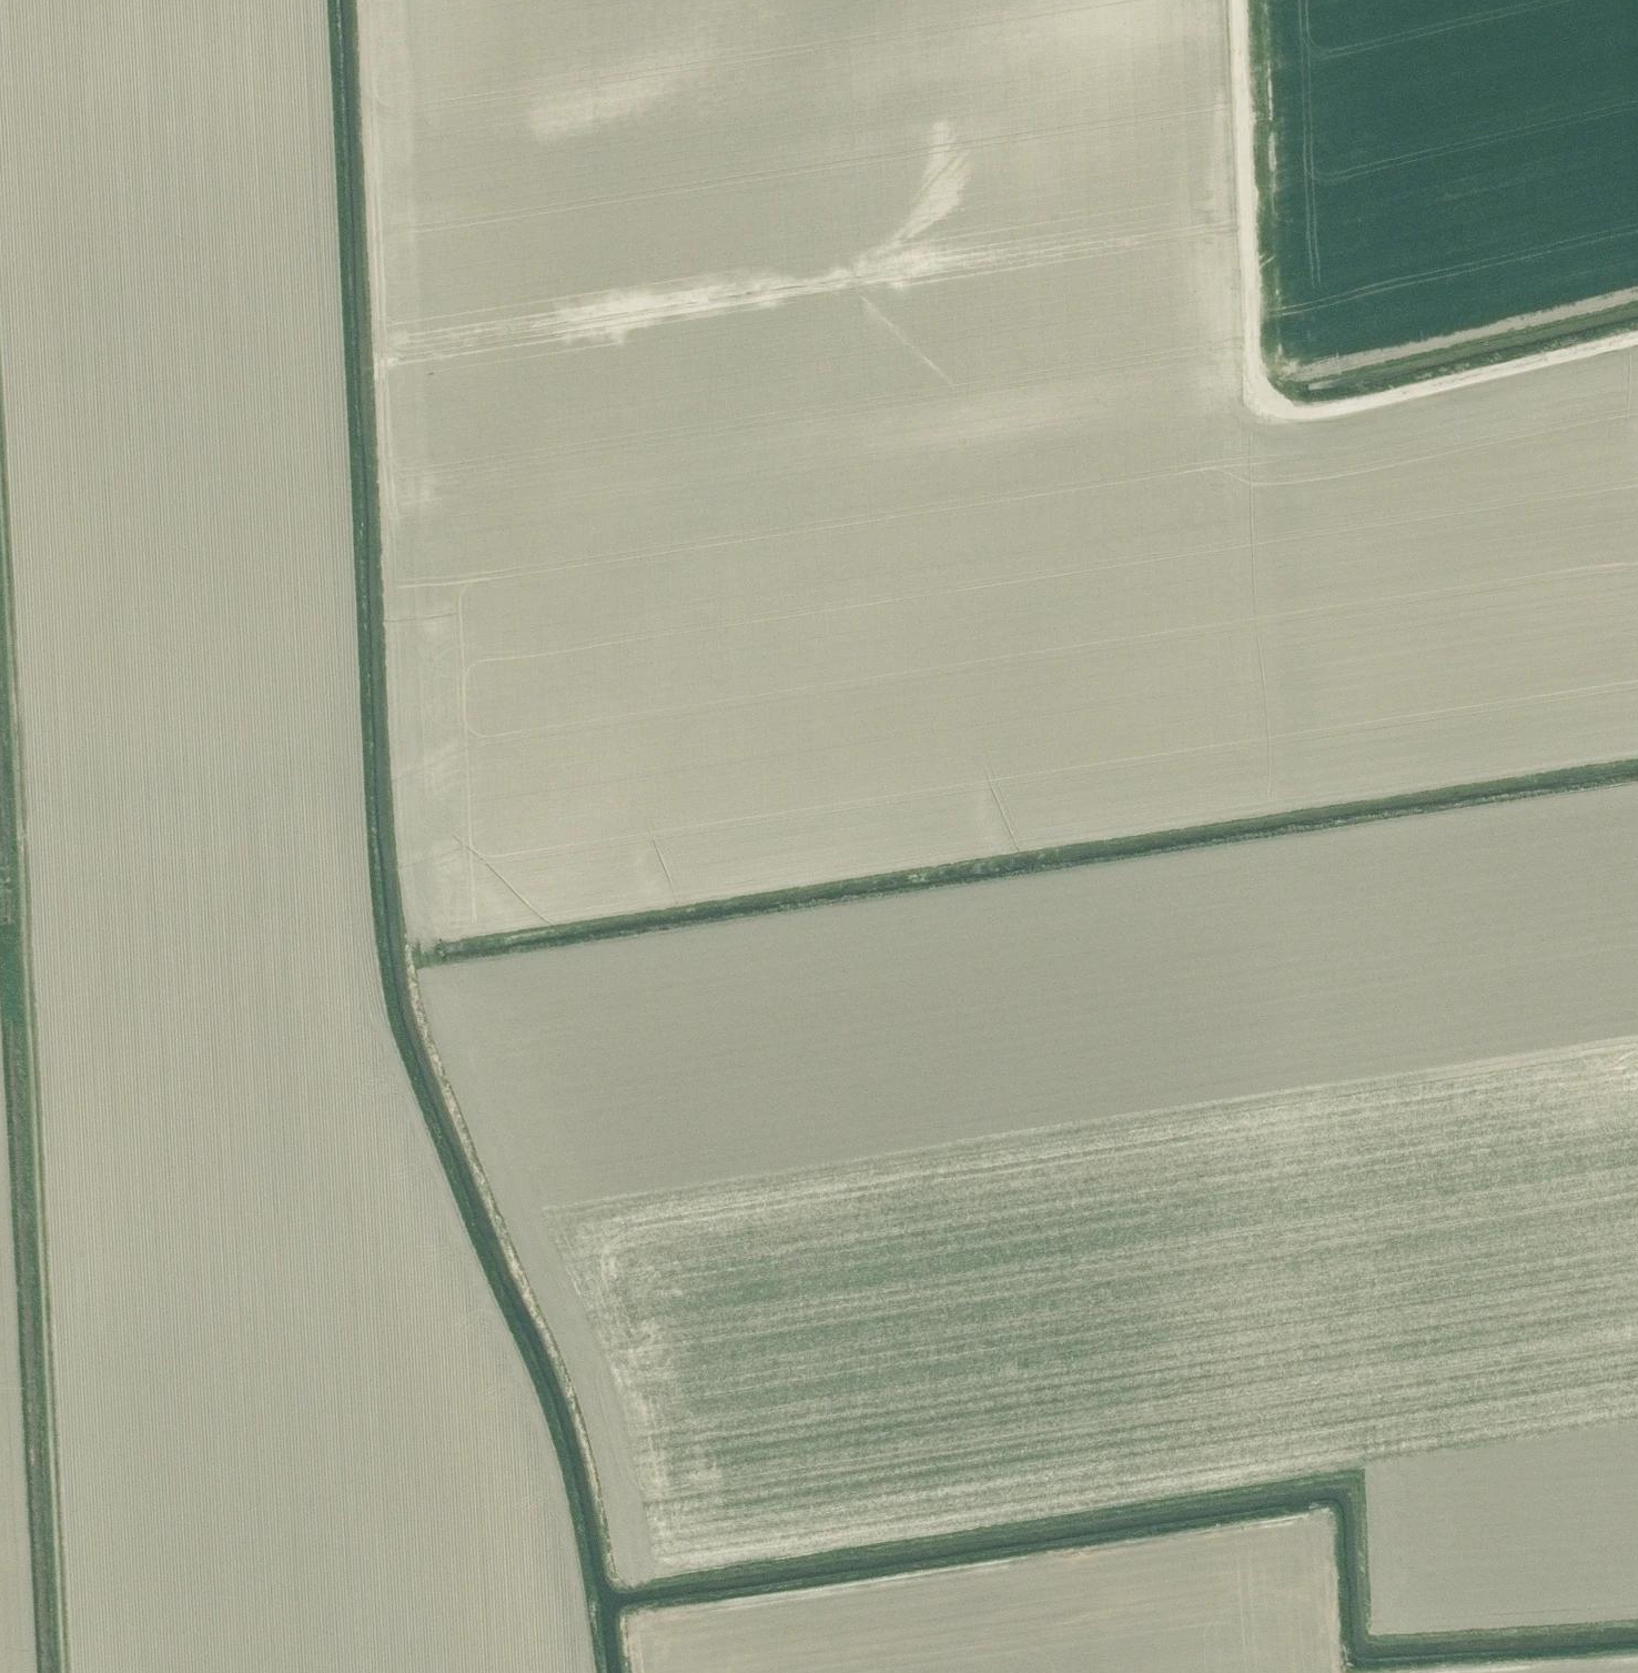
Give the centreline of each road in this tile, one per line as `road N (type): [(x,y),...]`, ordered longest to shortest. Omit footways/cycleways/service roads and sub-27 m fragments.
road 1 (track): [(1637,338),(1328,413),(1295,411),(1262,393),(1252,349),(1237,0)]
road 2 (track): [(62,1672),(30,1074)]

